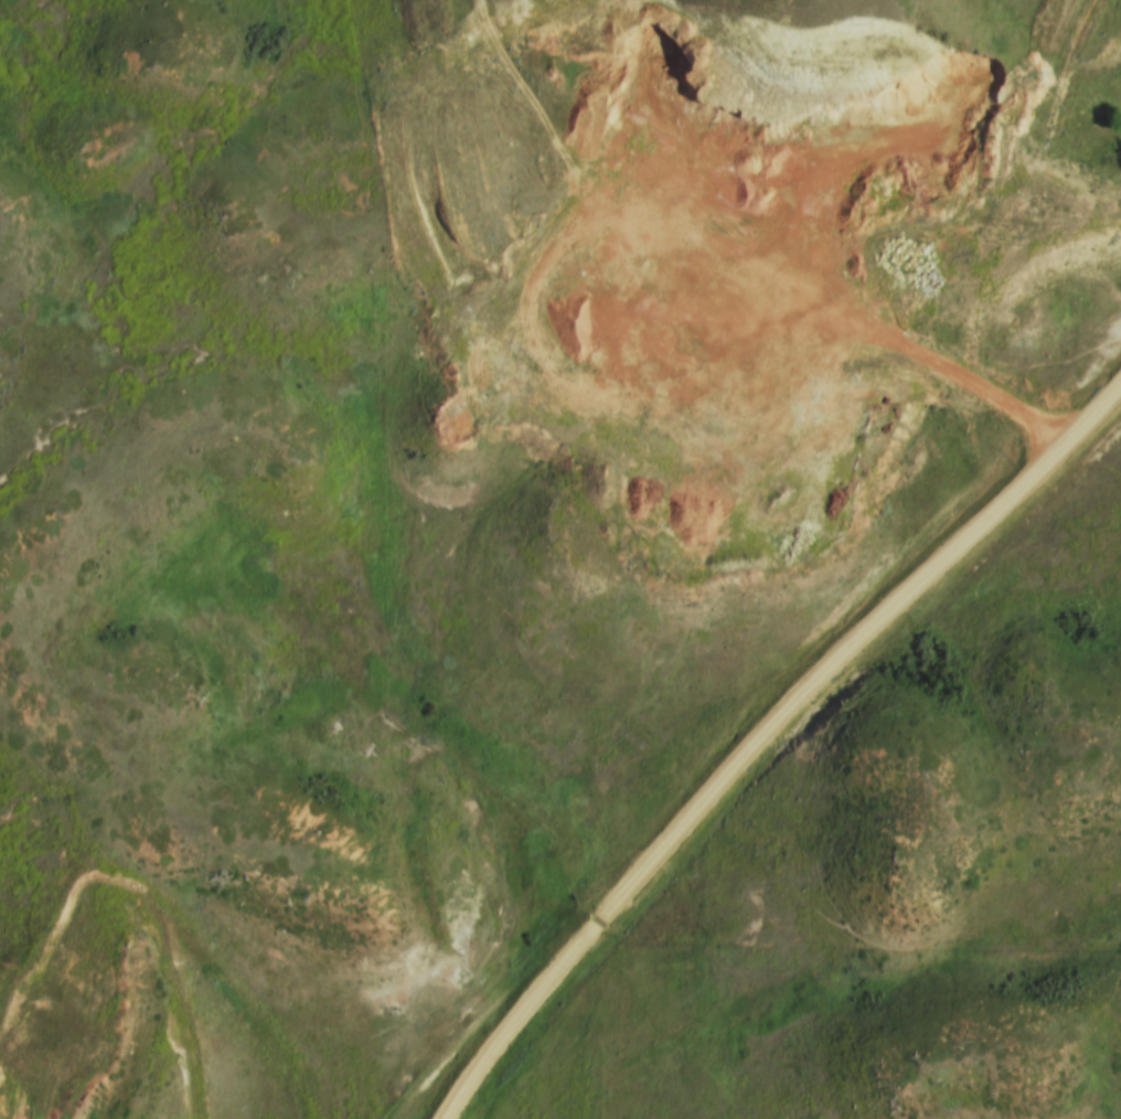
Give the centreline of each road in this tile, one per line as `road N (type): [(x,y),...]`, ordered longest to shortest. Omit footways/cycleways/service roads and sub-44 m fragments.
road 1 (residential): [(442,1118),(772,716),(1120,387)]
road 2 (track): [(967,380),(982,299),(1026,209),(1068,67),(1102,0)]

